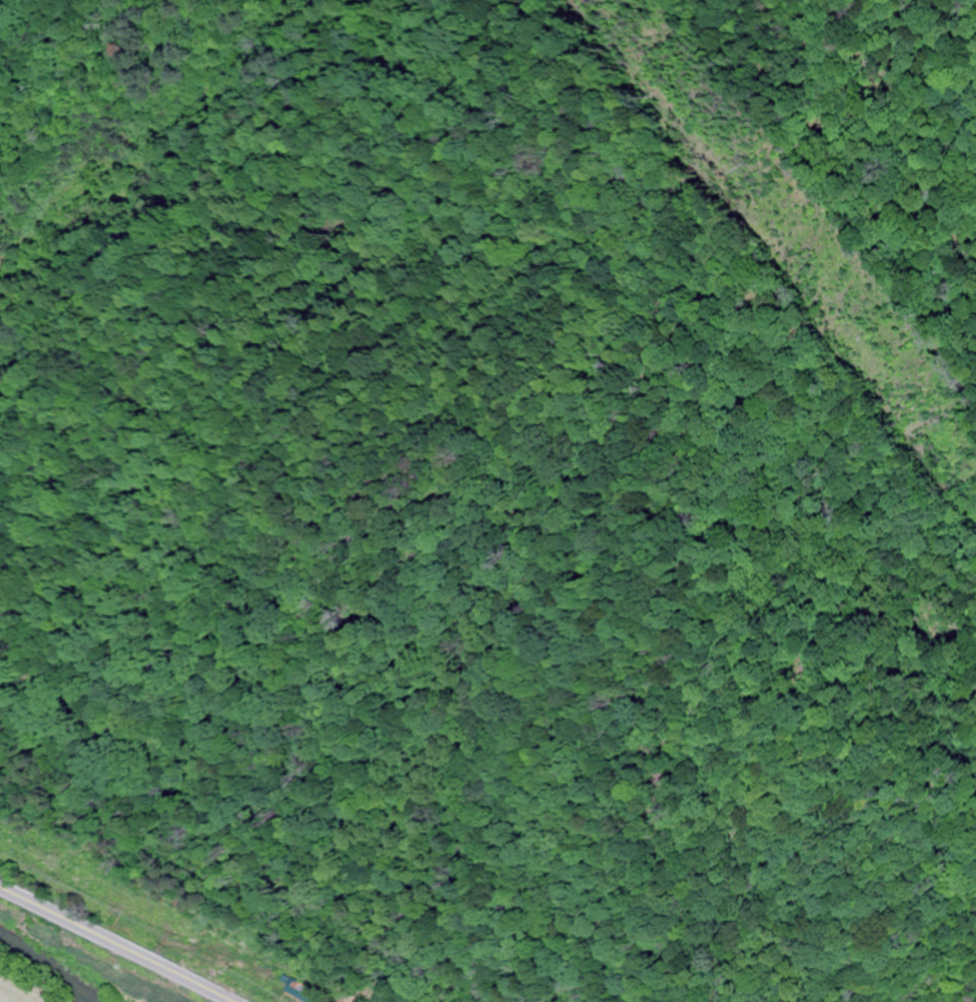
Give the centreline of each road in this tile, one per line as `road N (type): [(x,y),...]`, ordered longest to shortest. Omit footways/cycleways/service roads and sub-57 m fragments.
road 1 (secondary): [(0,884),(238,1001)]

